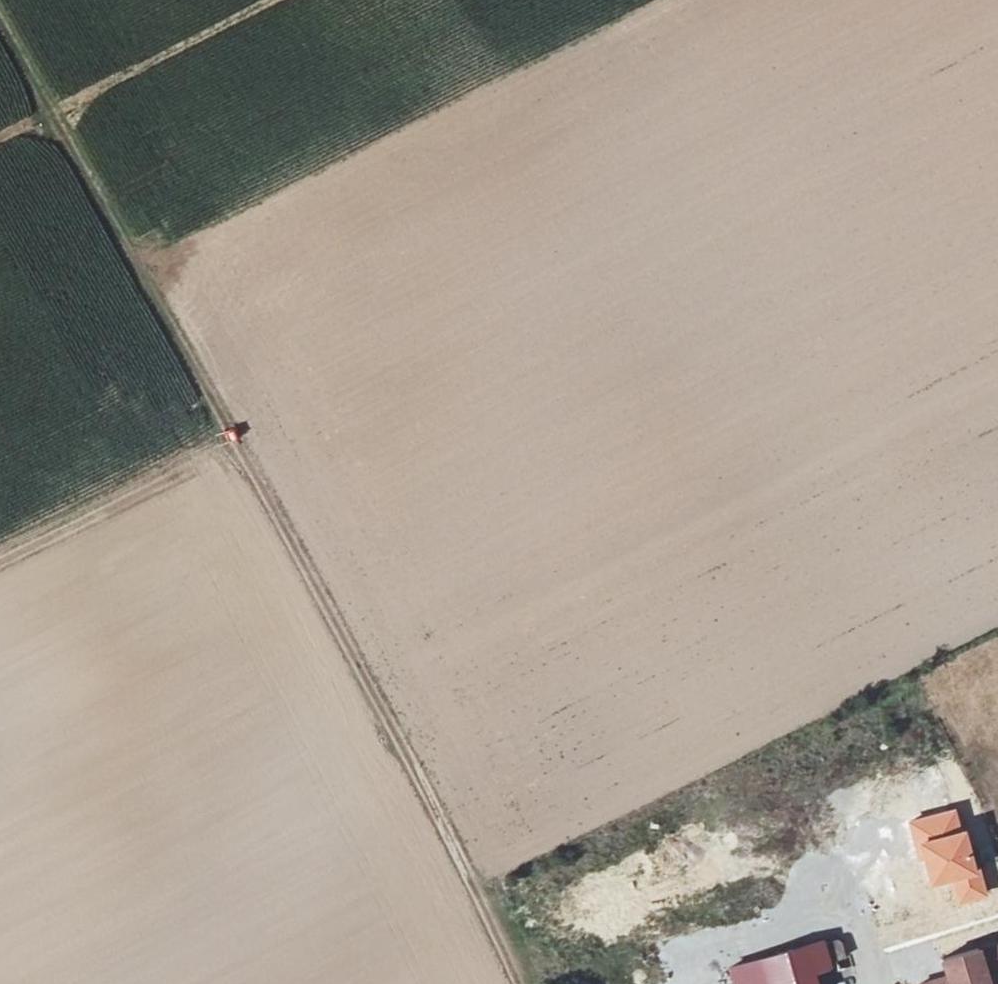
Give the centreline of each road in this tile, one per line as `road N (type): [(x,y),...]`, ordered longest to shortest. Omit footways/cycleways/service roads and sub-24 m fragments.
road 1 (track): [(0,23),(343,635),(517,983)]

